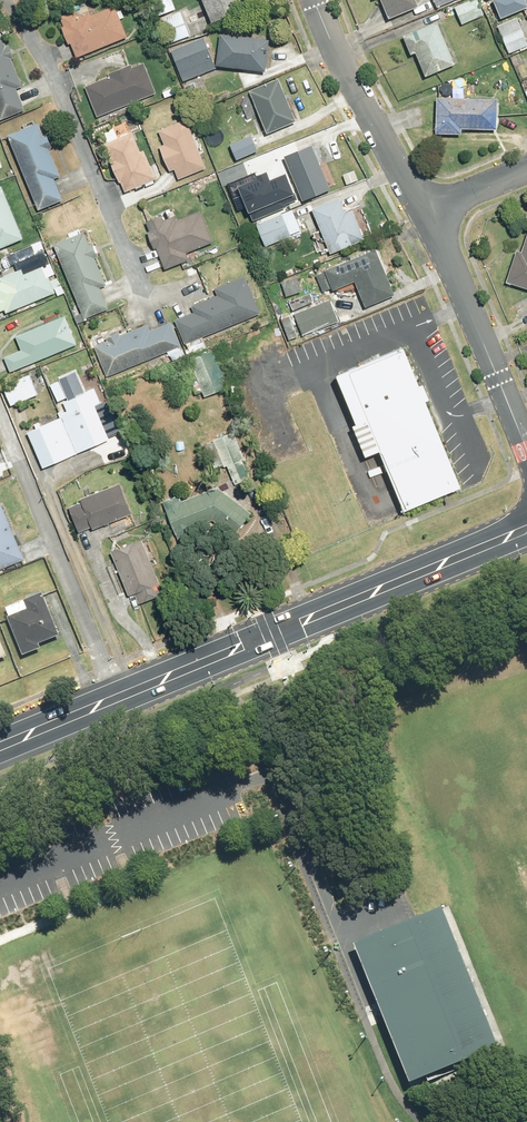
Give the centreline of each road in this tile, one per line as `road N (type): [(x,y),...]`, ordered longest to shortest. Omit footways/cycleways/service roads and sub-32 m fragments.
road 1 (primary): [(108,703),(526,531)]
road 2 (residential): [(142,286),(12,0)]
road 3 (residential): [(0,425),(108,703)]
road 4 (residential): [(526,452),(426,213)]
road 5 (residential): [(426,213),(313,0)]

